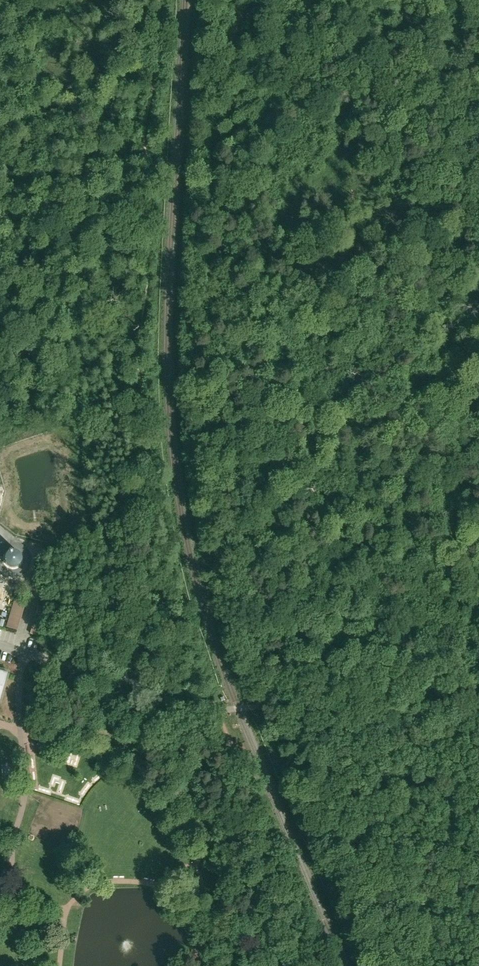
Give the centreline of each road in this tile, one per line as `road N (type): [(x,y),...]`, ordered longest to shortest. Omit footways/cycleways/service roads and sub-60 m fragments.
road 1 (track): [(478,681),(259,708)]

